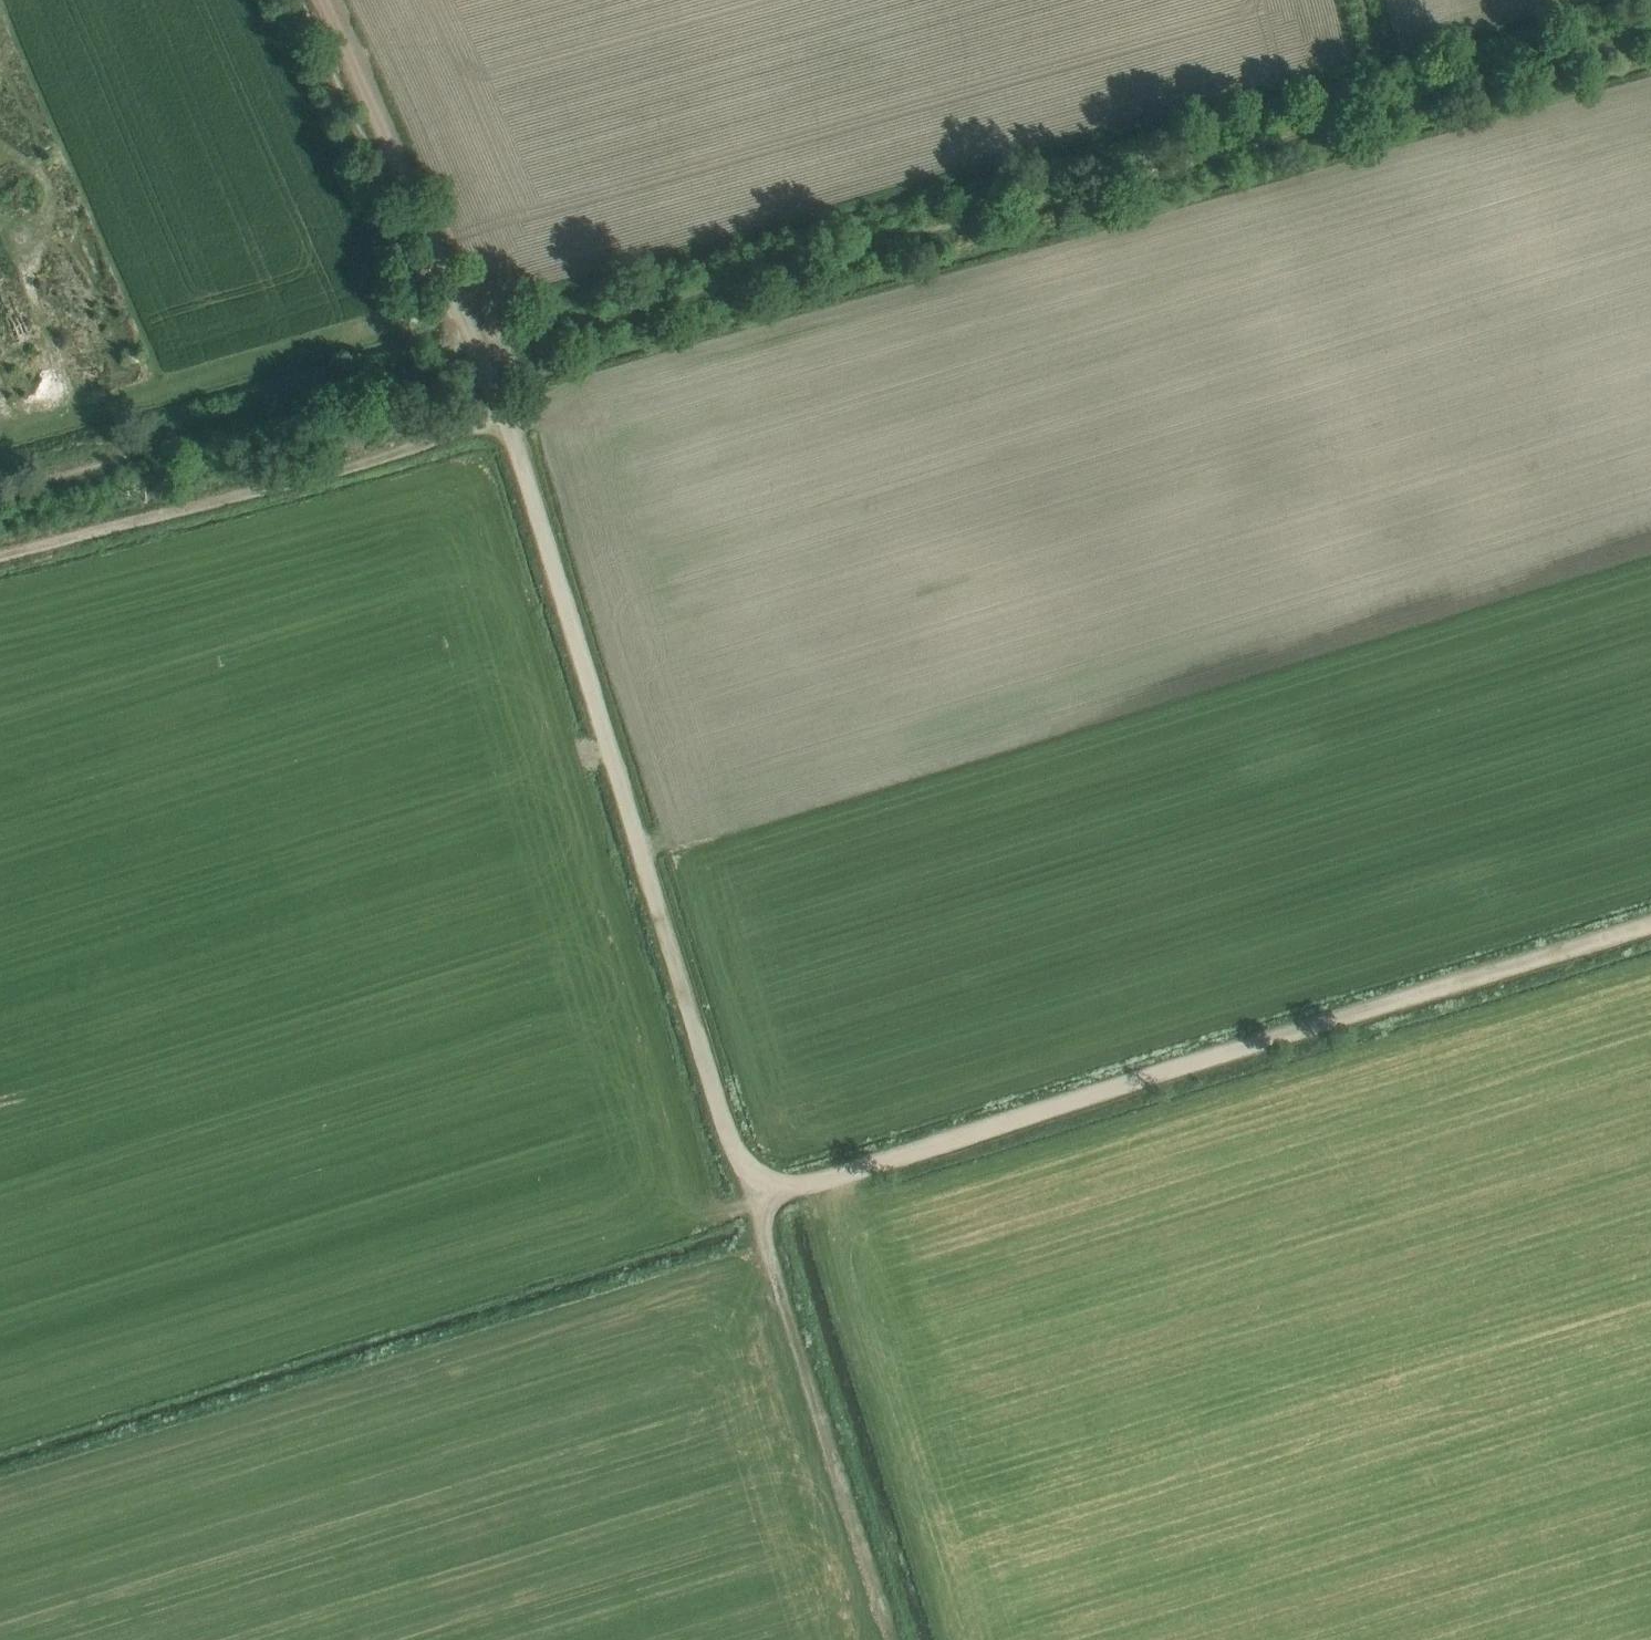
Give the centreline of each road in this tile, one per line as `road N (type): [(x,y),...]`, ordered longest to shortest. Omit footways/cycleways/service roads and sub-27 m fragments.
road 1 (track): [(510,425),(892,1639)]
road 2 (track): [(756,1199),(1650,926)]
road 3 (track): [(0,555),(481,423),(510,425)]
road 4 (track): [(323,0),(485,351),(510,425)]

